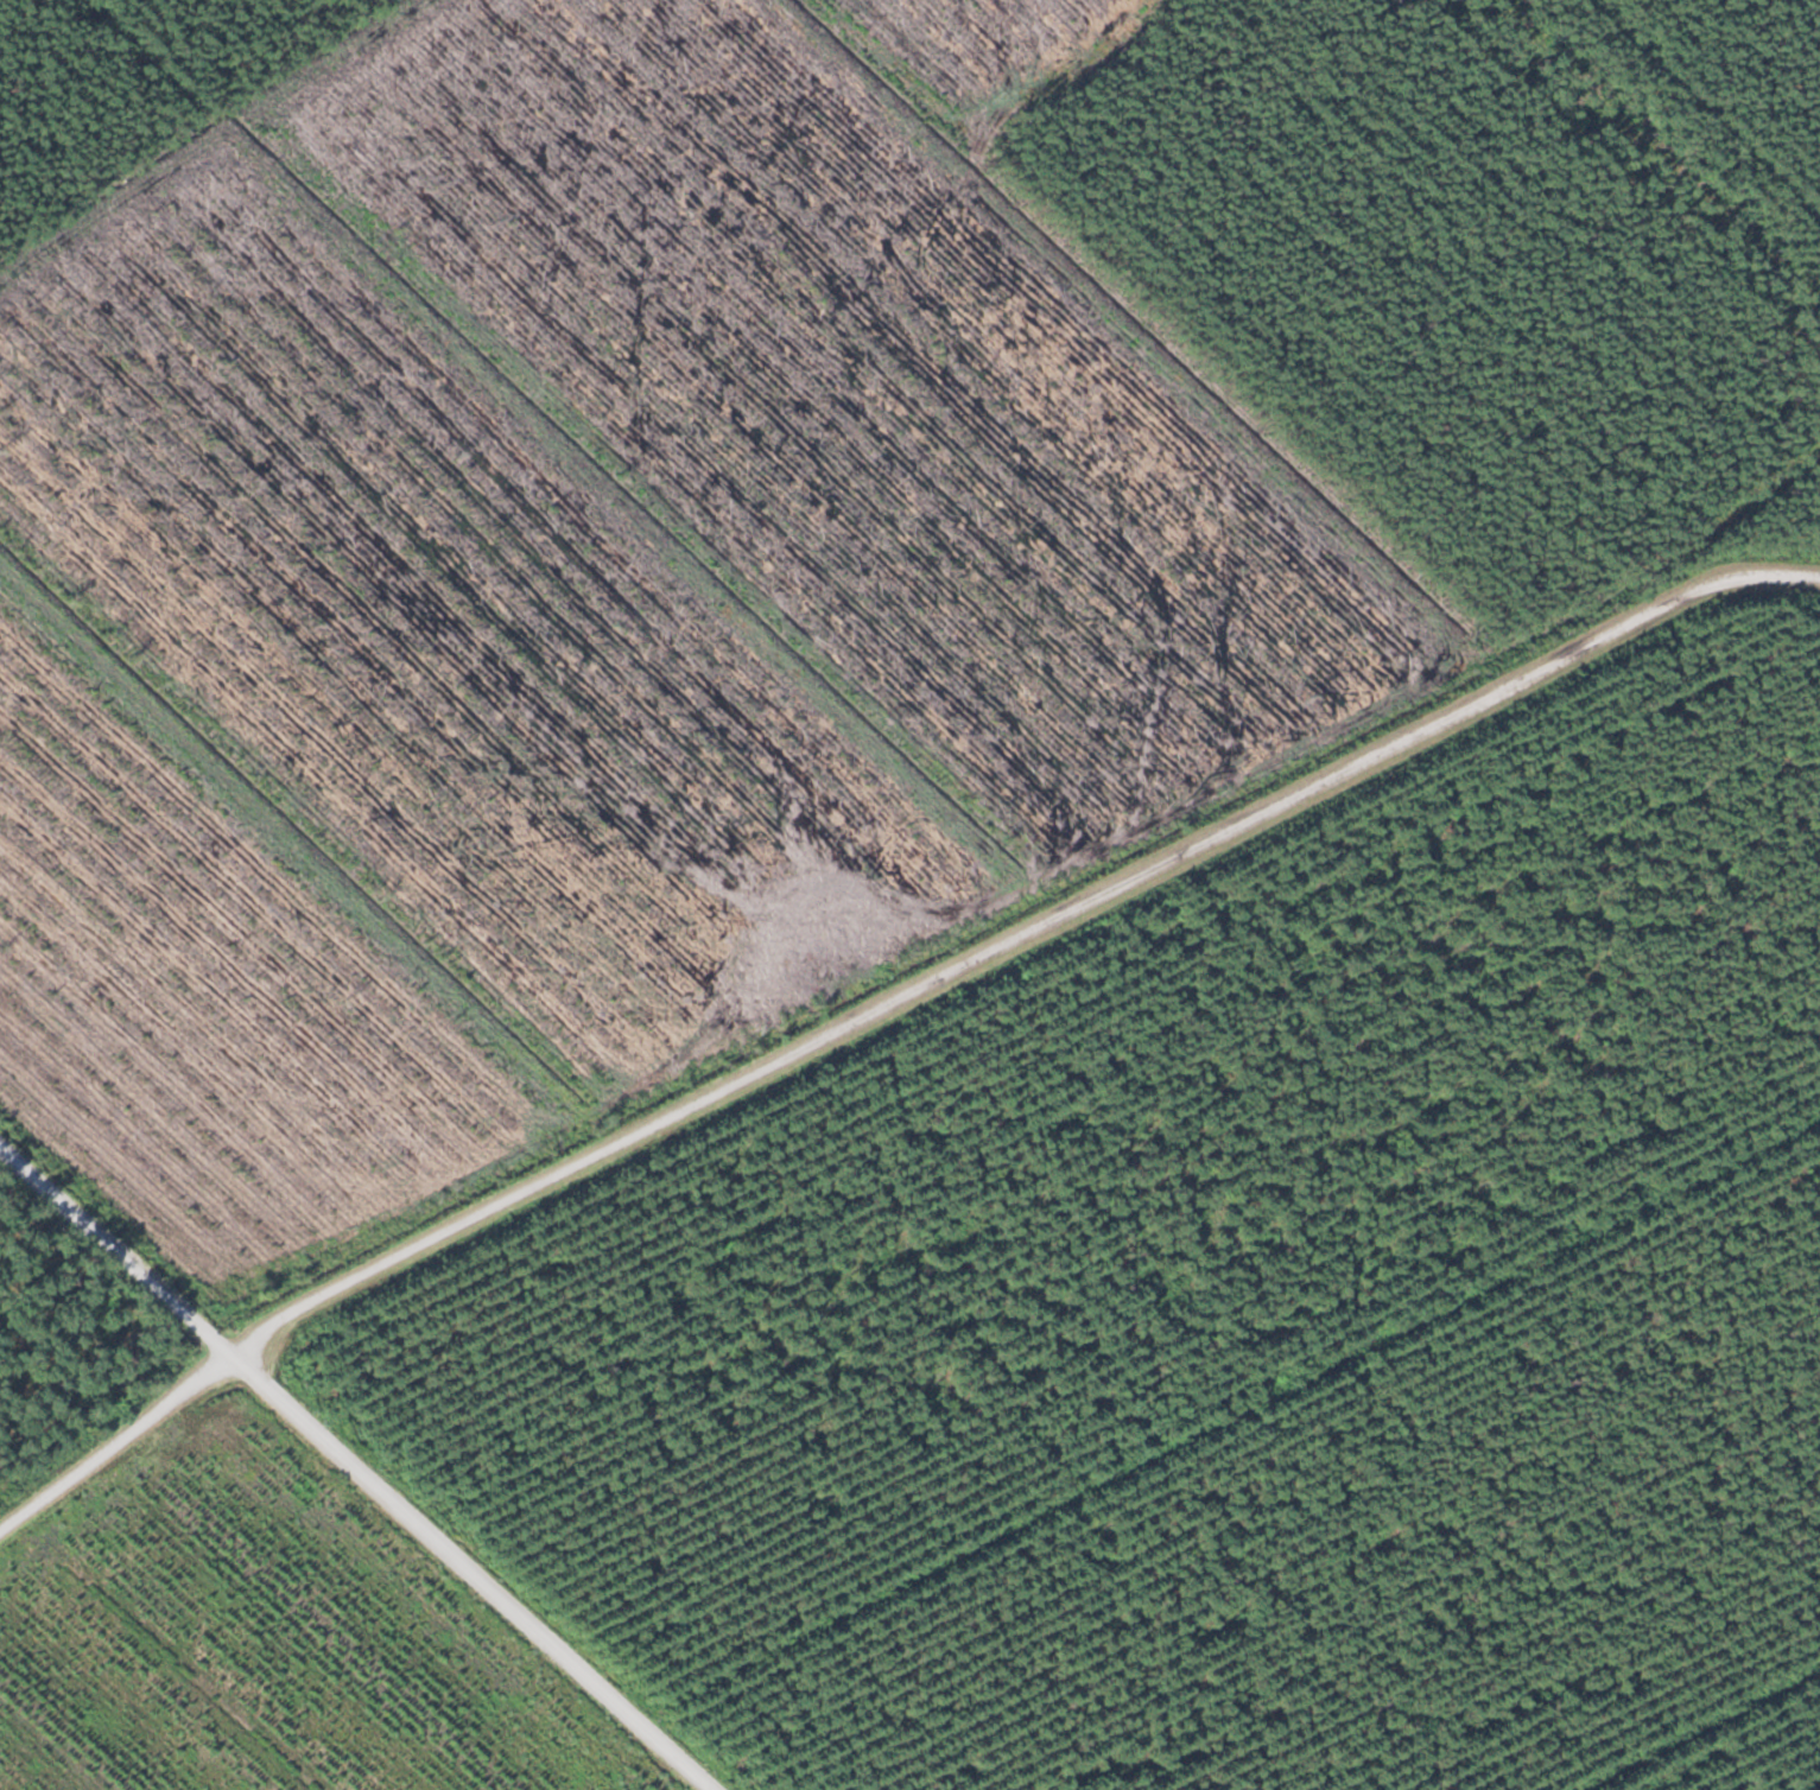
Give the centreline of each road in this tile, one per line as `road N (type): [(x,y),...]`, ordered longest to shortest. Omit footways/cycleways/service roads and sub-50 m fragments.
road 1 (track): [(0,1528),(294,1309),(1714,584),(1819,579)]
road 2 (track): [(716,1789),(0,1144)]

